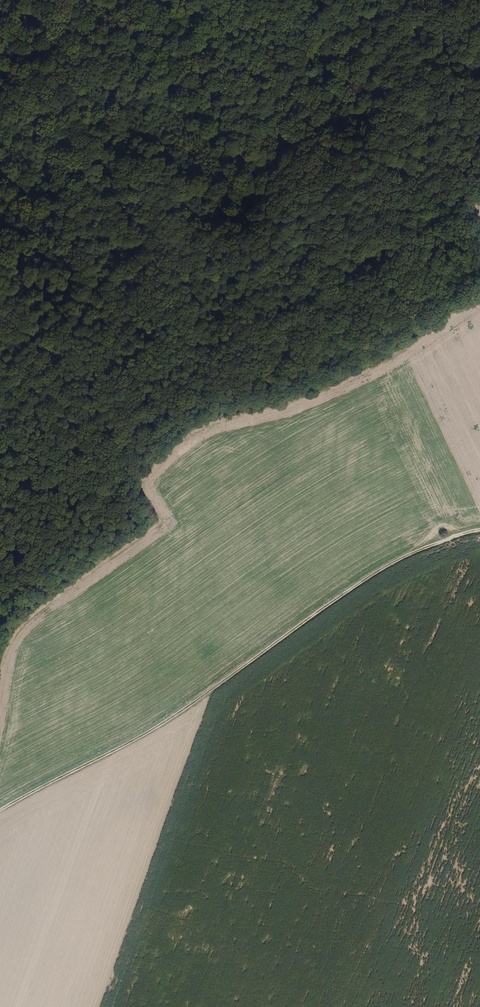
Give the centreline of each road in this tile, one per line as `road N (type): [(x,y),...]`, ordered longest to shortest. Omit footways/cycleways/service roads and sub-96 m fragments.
road 1 (track): [(479,529),(404,558),(197,701),(0,810)]
road 2 (track): [(168,0),(41,231)]

